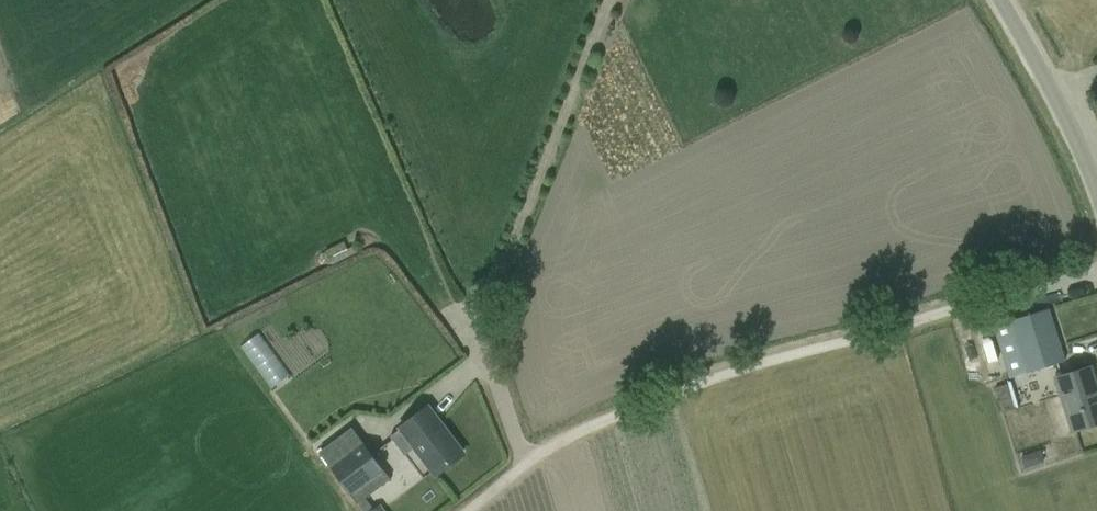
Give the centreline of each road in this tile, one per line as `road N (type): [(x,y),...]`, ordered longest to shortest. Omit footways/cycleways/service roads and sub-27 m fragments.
road 1 (track): [(461,510),(611,413),(752,363),(1096,281)]
road 2 (unclassified): [(1096,219),(989,0)]

